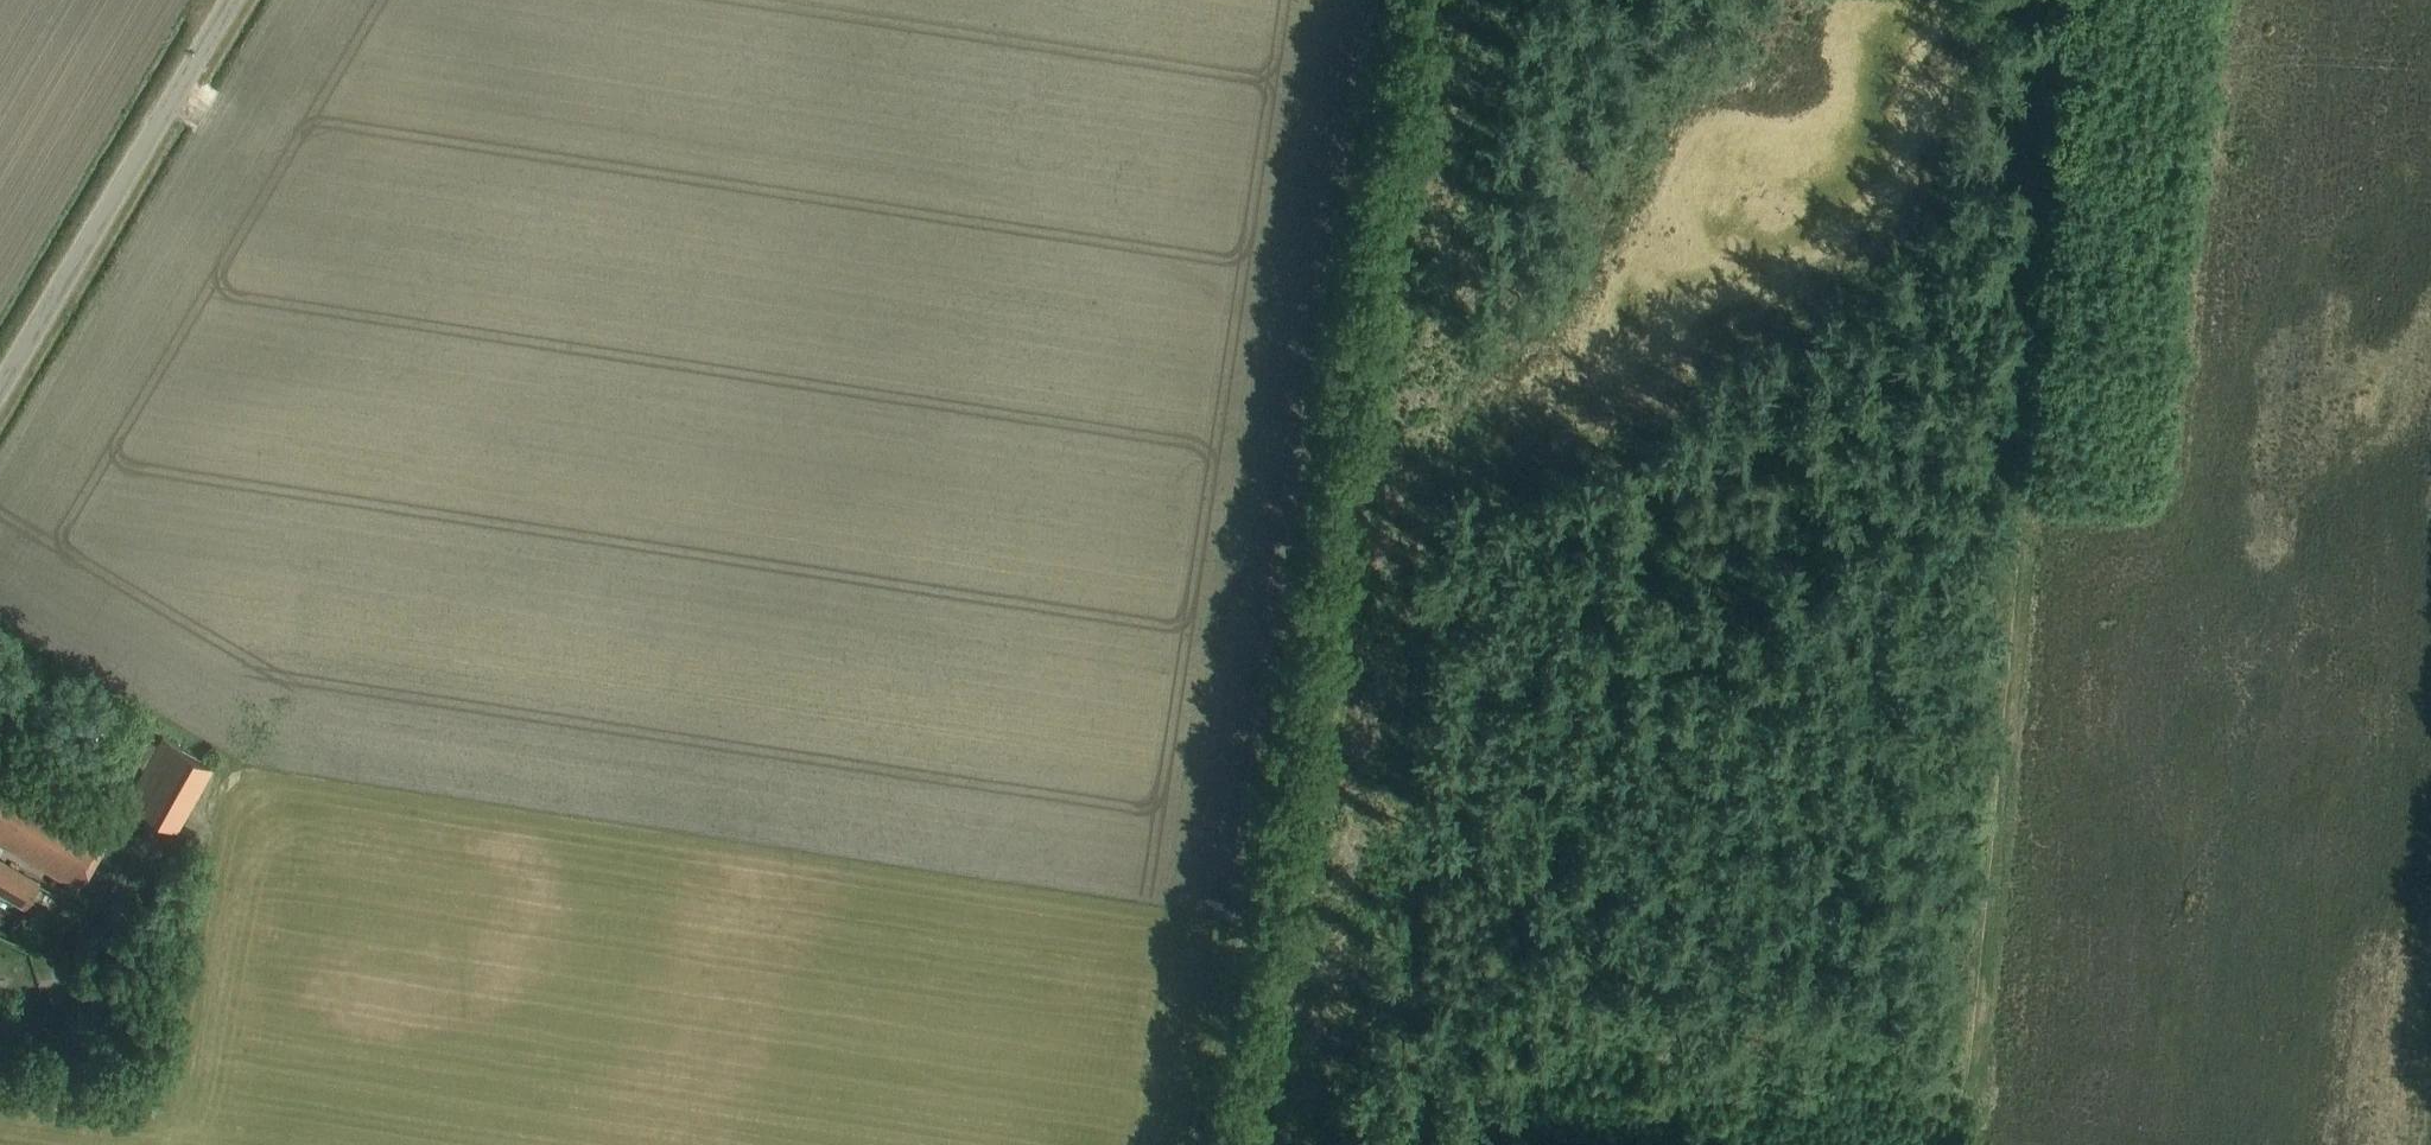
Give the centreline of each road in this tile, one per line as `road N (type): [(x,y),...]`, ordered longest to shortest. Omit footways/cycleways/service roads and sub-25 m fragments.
road 1 (track): [(1204,1144),(1381,0)]
road 2 (unclassified): [(0,390),(232,0)]

